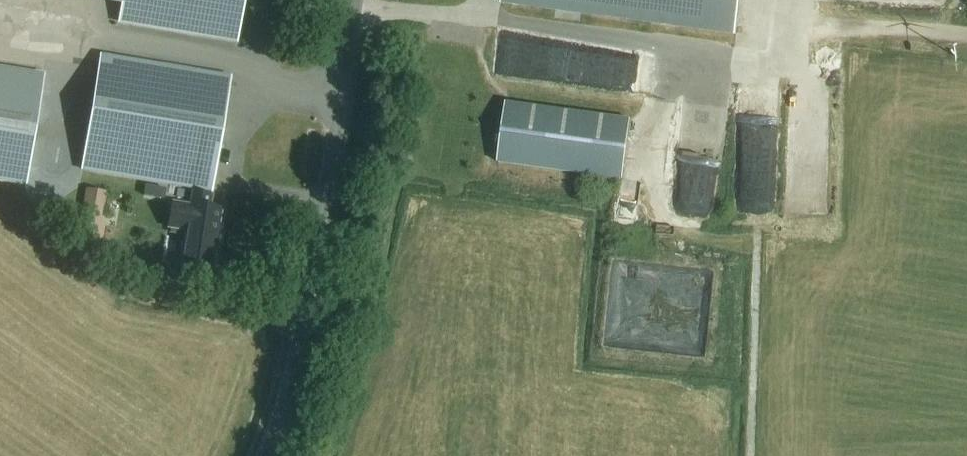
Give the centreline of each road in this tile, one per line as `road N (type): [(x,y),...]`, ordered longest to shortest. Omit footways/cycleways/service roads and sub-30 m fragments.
road 1 (track): [(751,455),(759,244),(689,232),(663,214),(654,159),(669,49)]
road 2 (unclassified): [(265,455),(299,349),(353,0)]

